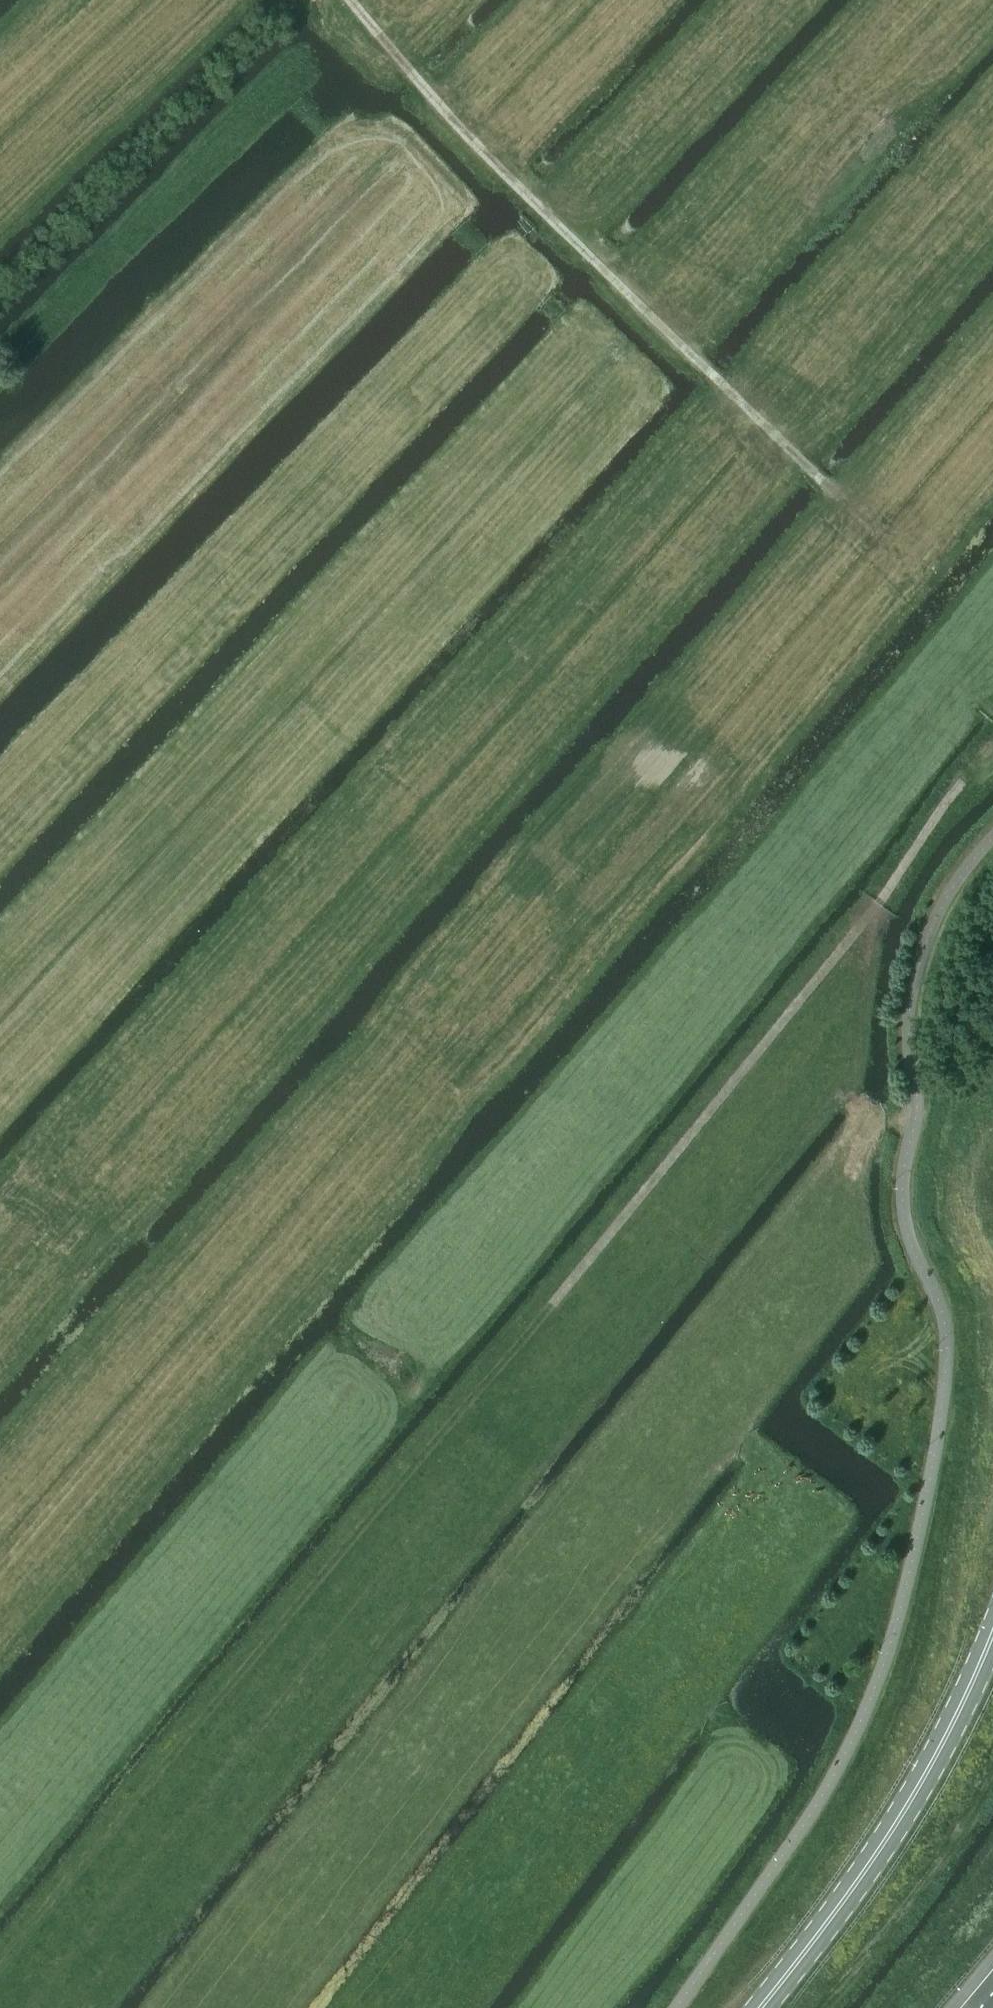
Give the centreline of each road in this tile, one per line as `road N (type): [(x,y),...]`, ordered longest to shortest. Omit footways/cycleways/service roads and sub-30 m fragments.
road 1 (secondary): [(992,1633),(890,1832),(760,2007)]
road 2 (track): [(351,0),(497,164),(611,274)]

